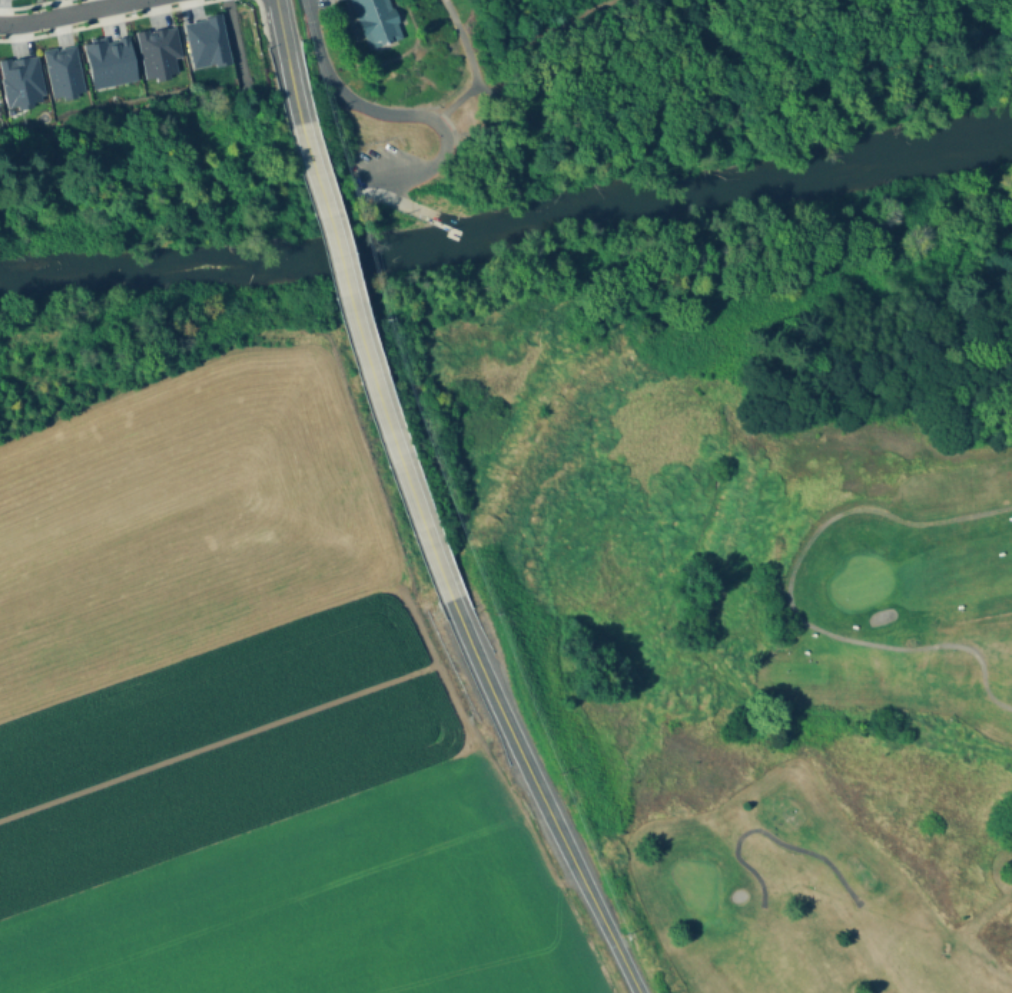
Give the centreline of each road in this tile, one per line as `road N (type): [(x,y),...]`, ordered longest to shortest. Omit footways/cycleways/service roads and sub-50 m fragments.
road 1 (tertiary): [(300,122),(374,393),(451,600)]
road 2 (tertiary): [(640,992),(451,600)]
road 3 (residential): [(0,23),(128,0)]
road 4 (track): [(853,992),(796,924),(761,906)]
road 5 (tertiary): [(276,0),(300,122)]

